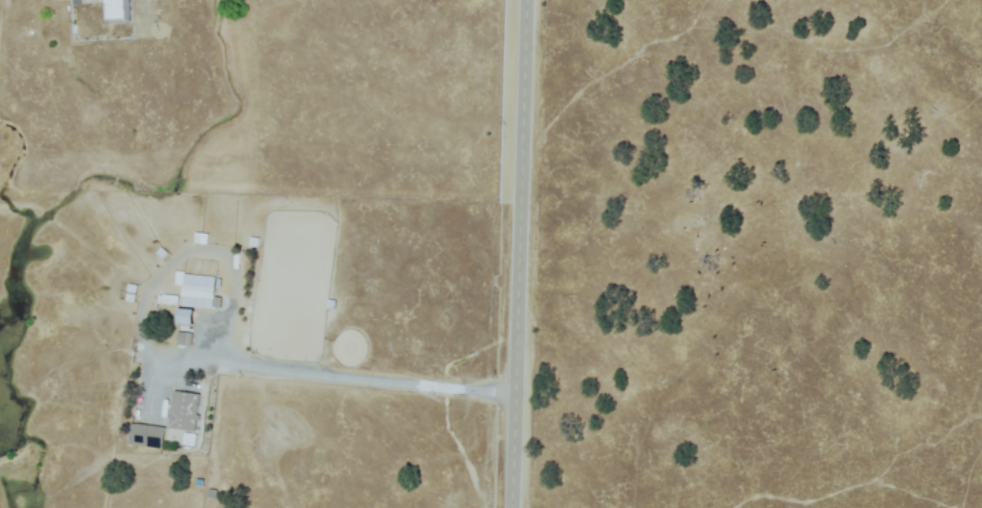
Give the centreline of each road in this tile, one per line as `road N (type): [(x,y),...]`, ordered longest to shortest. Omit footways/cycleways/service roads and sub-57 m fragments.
road 1 (tertiary): [(512,507),(526,0)]

